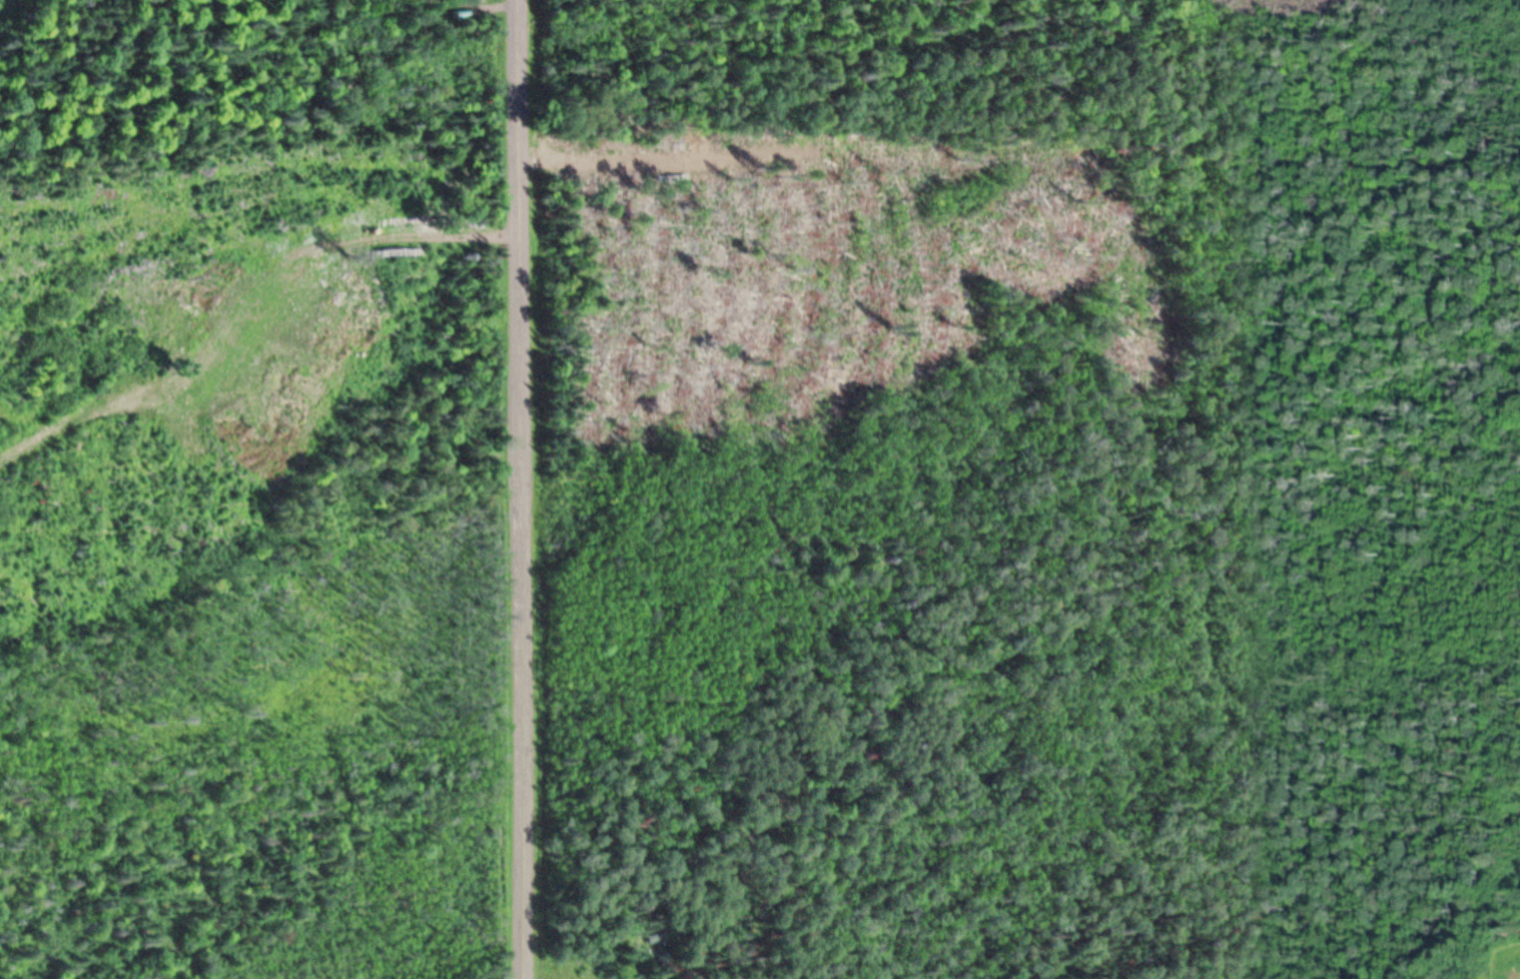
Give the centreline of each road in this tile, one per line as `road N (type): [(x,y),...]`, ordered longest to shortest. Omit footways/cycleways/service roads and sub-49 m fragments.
road 1 (primary): [(527,978),(520,0)]

